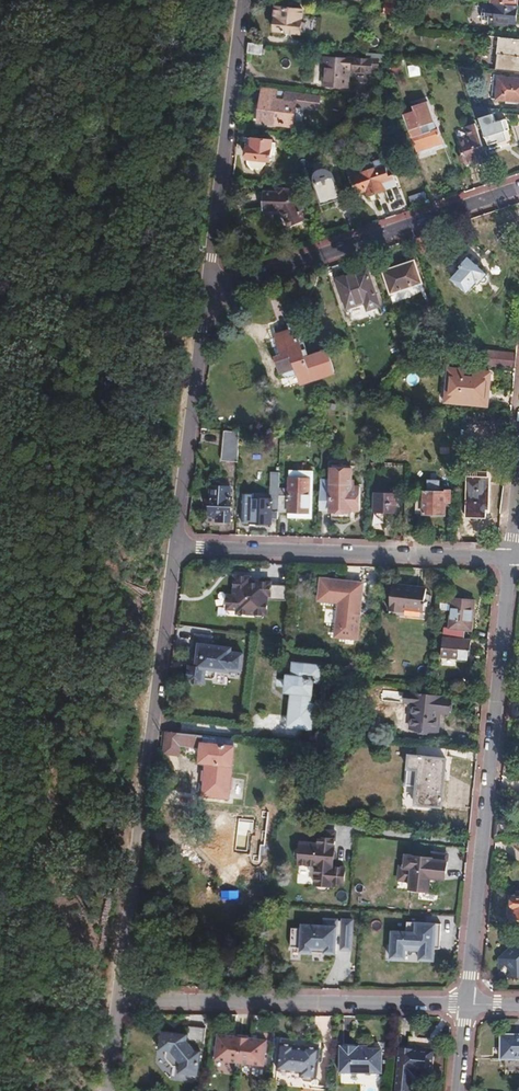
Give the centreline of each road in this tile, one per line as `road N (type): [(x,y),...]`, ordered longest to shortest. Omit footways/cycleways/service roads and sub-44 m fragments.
road 1 (residential): [(177,547),(116,1001)]
road 2 (residential): [(510,557),(466,1005)]
road 3 (residential): [(116,1001),(466,1005)]
road 4 (residential): [(177,547),(510,557)]
road 5 (residential): [(203,294),(518,188)]
road 6 (residential): [(241,0),(203,294)]
road 7 (residential): [(203,294),(177,547)]
road 8 (track): [(200,319),(0,380)]

